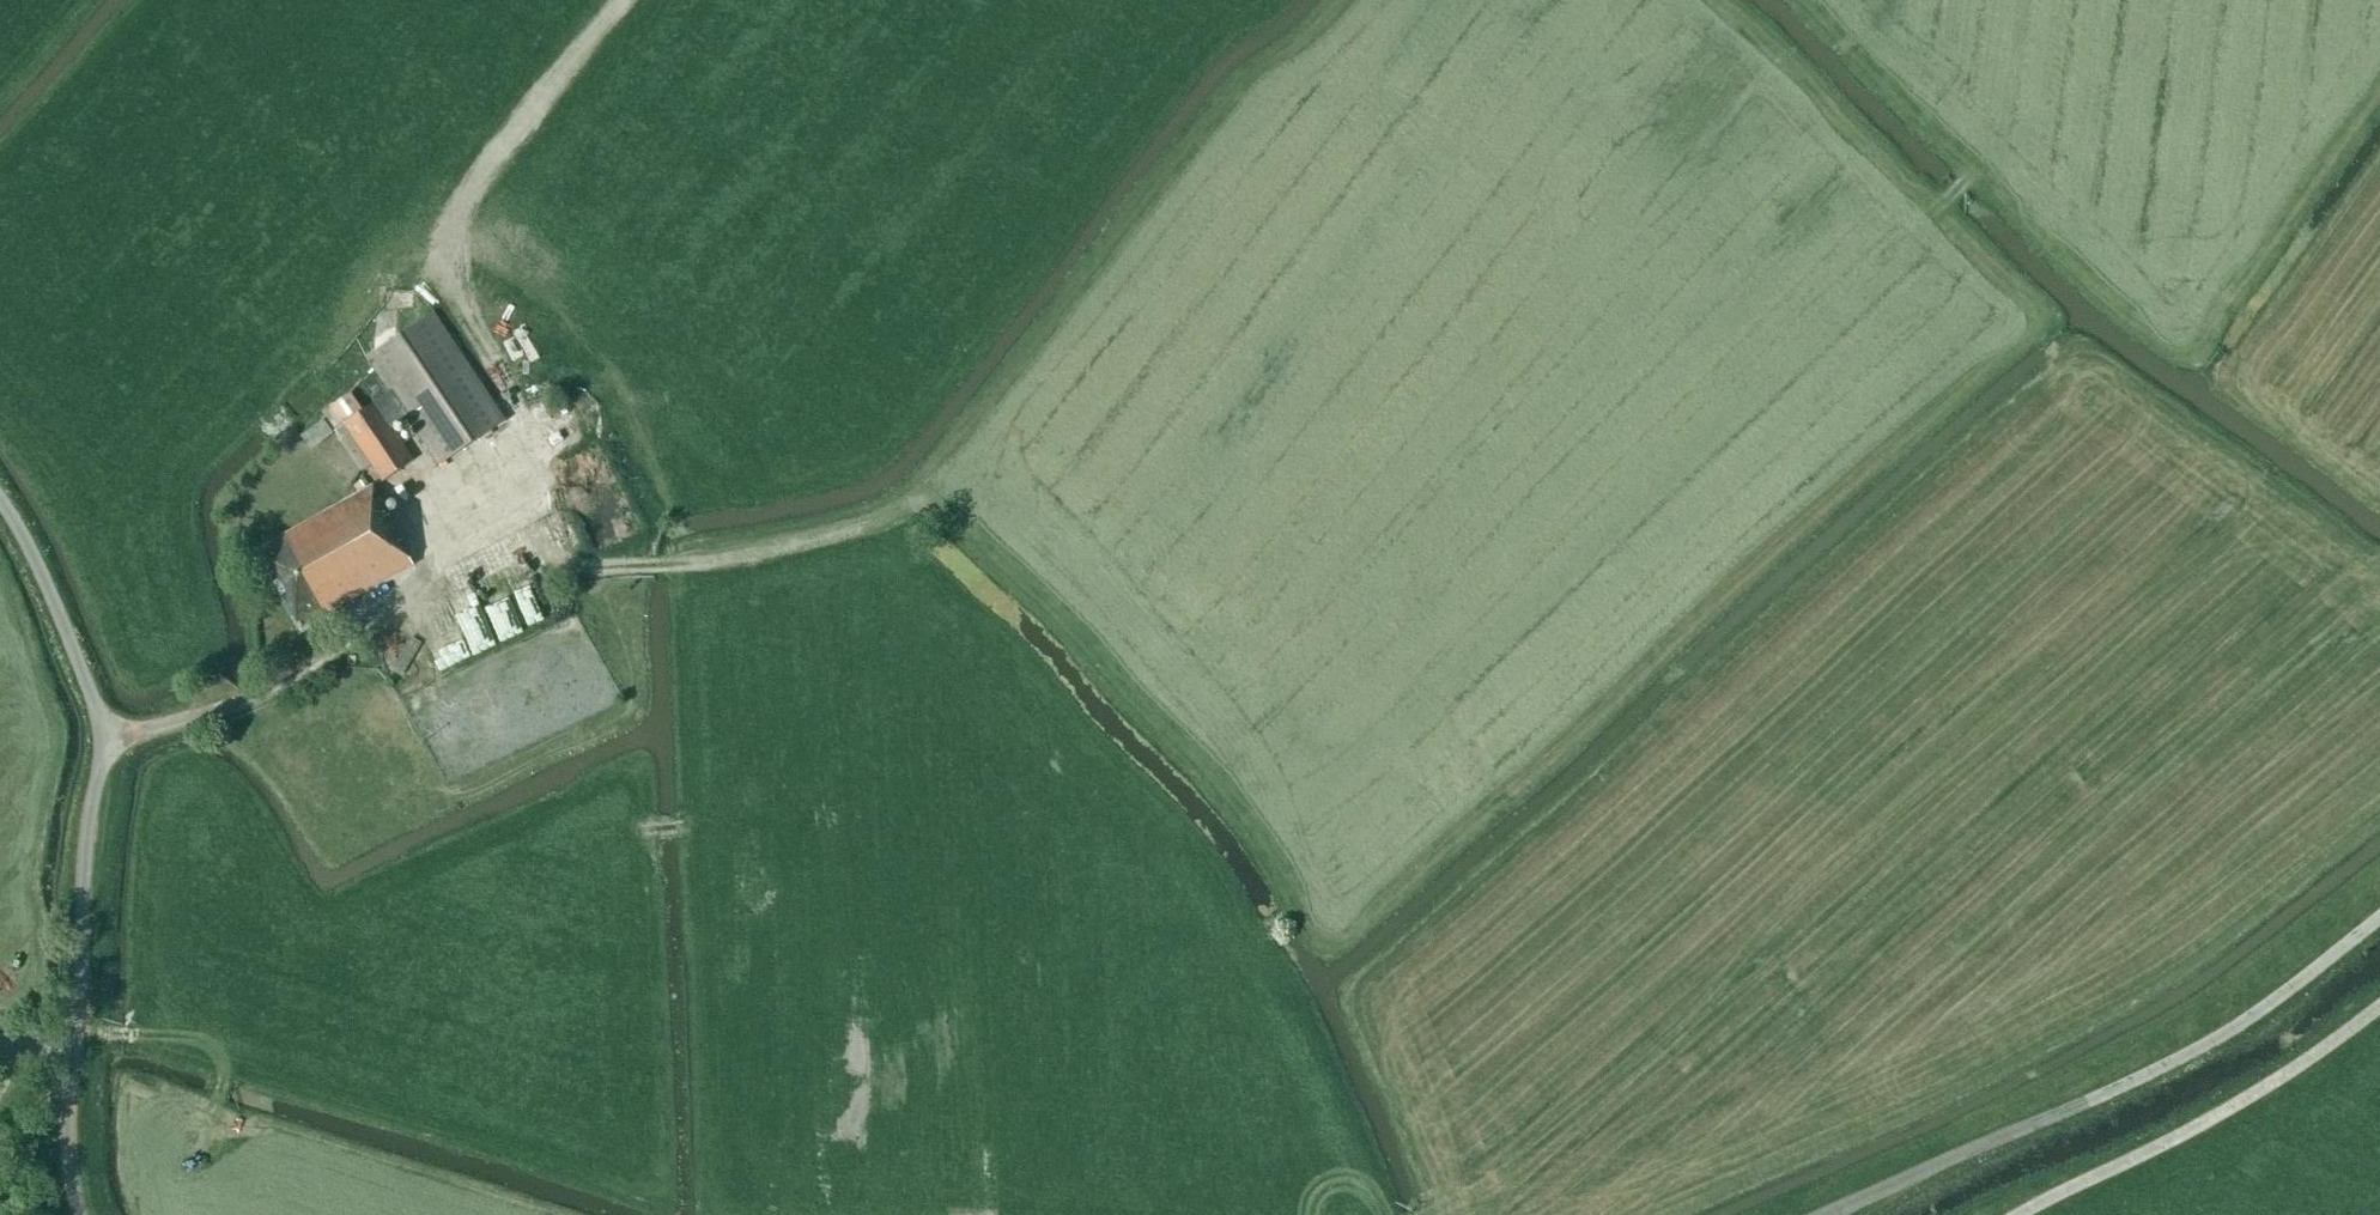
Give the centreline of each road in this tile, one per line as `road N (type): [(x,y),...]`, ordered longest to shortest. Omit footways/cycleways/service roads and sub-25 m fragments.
road 1 (unclassified): [(80,1214),(68,1119),(99,719),(46,583),(0,500)]
road 2 (unclassified): [(1827,1214),(2145,1078),(2227,1034),(2379,917)]

